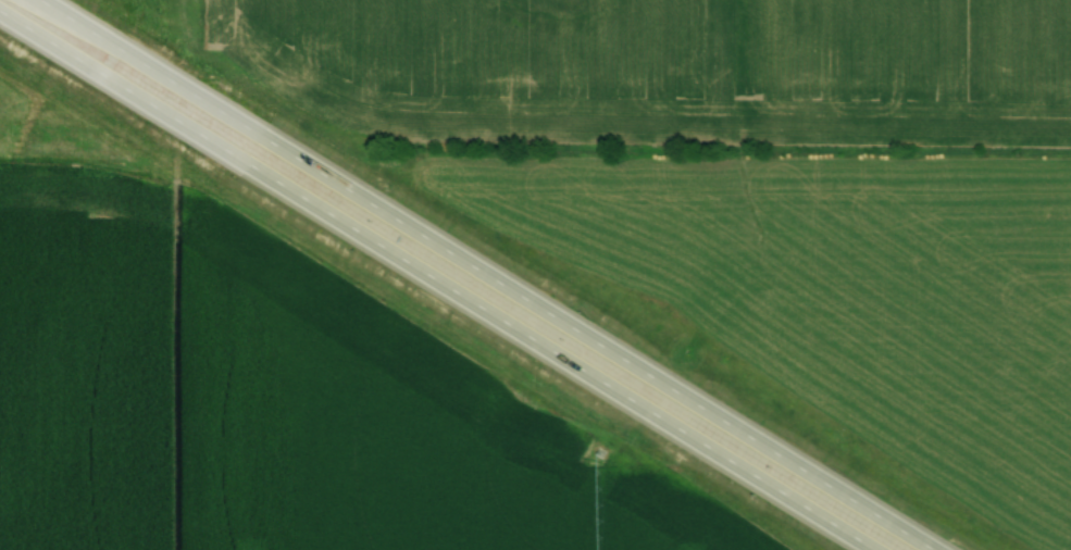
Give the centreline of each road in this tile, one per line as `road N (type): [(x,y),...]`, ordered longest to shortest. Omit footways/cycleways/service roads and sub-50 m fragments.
road 1 (trunk): [(0,13),(545,347)]
road 2 (trunk): [(568,327),(39,0)]
road 3 (trunk): [(933,549),(568,327)]
road 4 (trunk): [(545,347),(875,549)]

